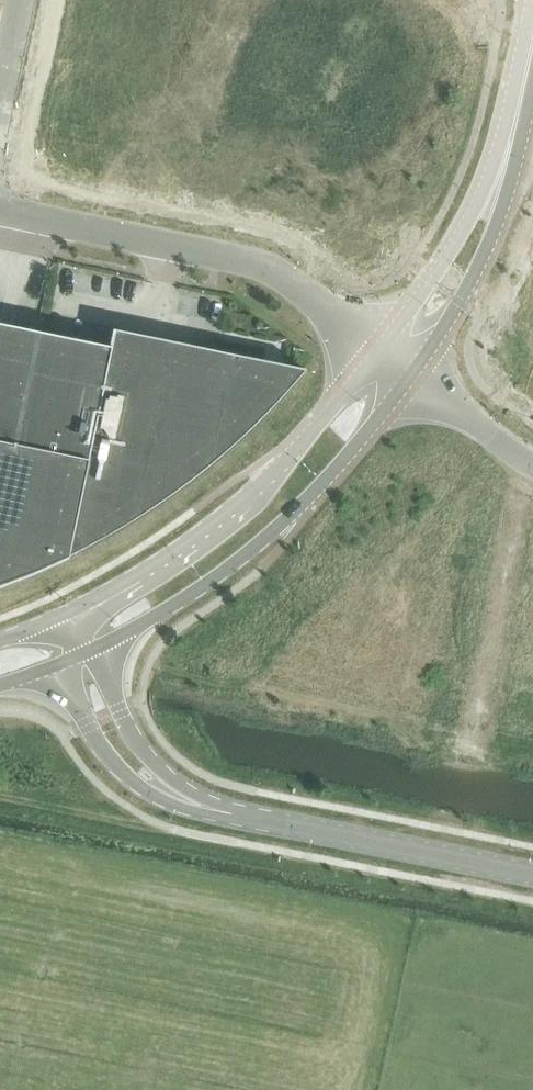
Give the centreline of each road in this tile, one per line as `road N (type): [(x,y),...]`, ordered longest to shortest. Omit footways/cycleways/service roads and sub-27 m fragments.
road 1 (unclassified): [(91,652),(169,611),(258,545),(328,479),(414,372)]
road 2 (unclassified): [(383,348),(237,510),(65,616)]
road 3 (unclassified): [(0,212),(251,263),(383,348)]
road 4 (tertiary): [(532,874),(259,819)]
road 5 (tertiary): [(65,662),(96,744),(129,778),(177,807),(259,819)]
road 6 (tertiary): [(259,819),(184,789),(152,763),(91,652)]
road 7 (unclassified): [(414,372),(477,269),(494,231),(503,172)]
road 8 (unclassified): [(503,172),(383,348)]
road 9 (unclassified): [(414,372),(532,463)]
road 10 (unclassified): [(532,40),(503,172)]
road 11 (unclassified): [(25,0),(0,120)]

